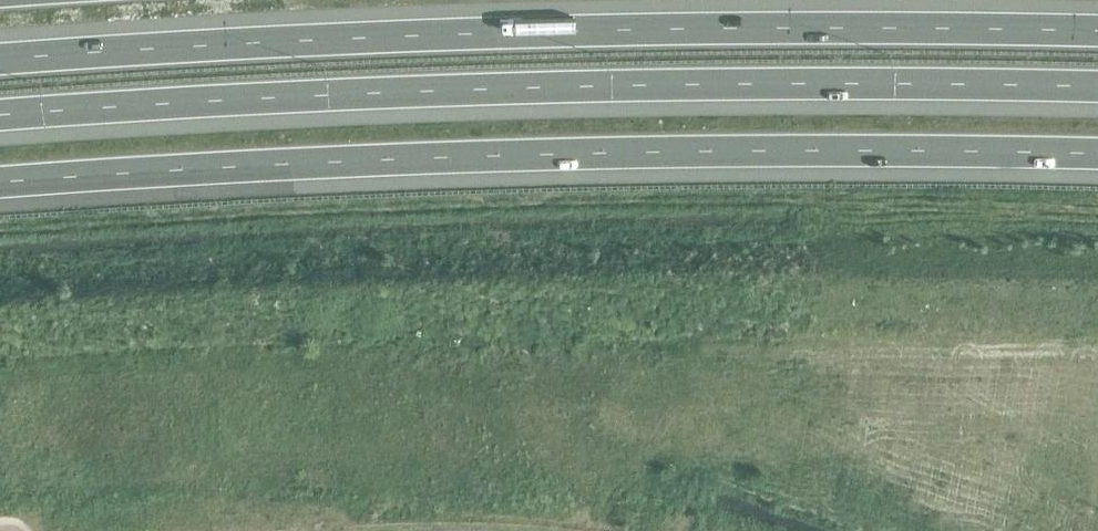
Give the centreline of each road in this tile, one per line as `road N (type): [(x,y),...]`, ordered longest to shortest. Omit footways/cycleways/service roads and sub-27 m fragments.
road 1 (motorway): [(0,186),(272,167),(659,155),(1097,159)]
road 2 (motorway): [(1097,37),(647,34),(272,45),(0,64)]
road 3 (motorway): [(0,118),(657,90),(1097,94)]

